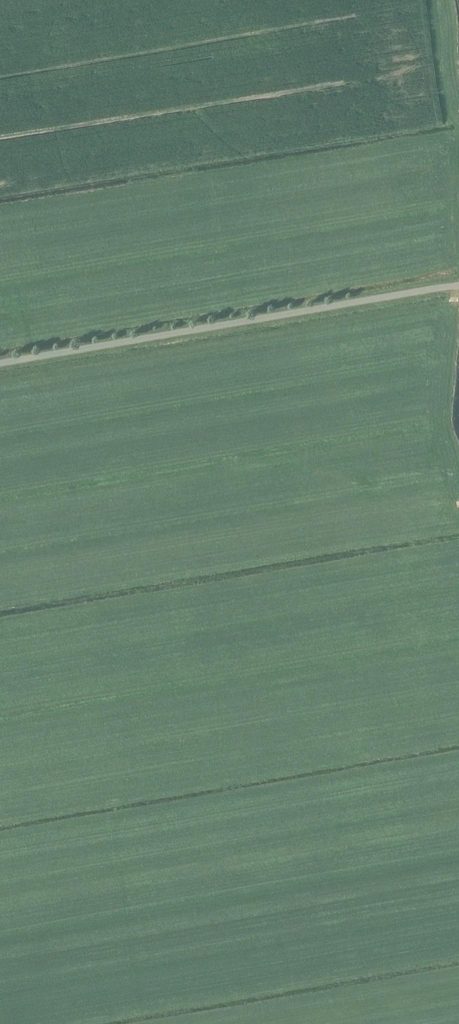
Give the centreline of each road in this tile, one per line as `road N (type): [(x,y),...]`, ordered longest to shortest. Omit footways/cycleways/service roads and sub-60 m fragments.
road 1 (unclassified): [(458,286),(0,363)]

